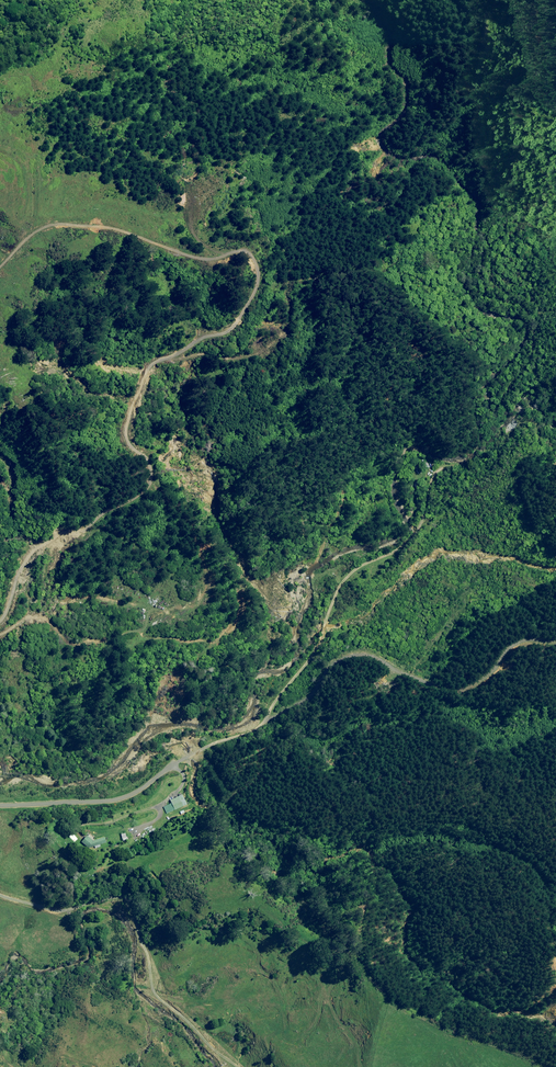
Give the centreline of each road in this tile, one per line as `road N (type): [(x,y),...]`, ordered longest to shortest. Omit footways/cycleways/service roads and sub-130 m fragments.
road 1 (unclassified): [(0,805),(125,798),(211,744),(256,728),(309,659),(349,574),(395,550)]
road 2 (track): [(555,214),(517,229),(503,255),(501,278),(540,320),(535,359),(504,397),(516,431),(442,477),(420,527),(395,550)]
road 3 (track): [(174,765),(183,782),(110,860),(162,877),(193,933),(253,939),(292,1007),(271,1043),(277,1066)]
road 4 (track): [(555,644),(522,632),(499,669),(469,689),(349,653),(333,662),(309,697),(269,717)]
road 5 (track): [(484,0),(478,89),(504,98),(524,91),(555,103)]
road 6 (track): [(555,127),(526,130),(511,168),(529,199),(555,192)]

